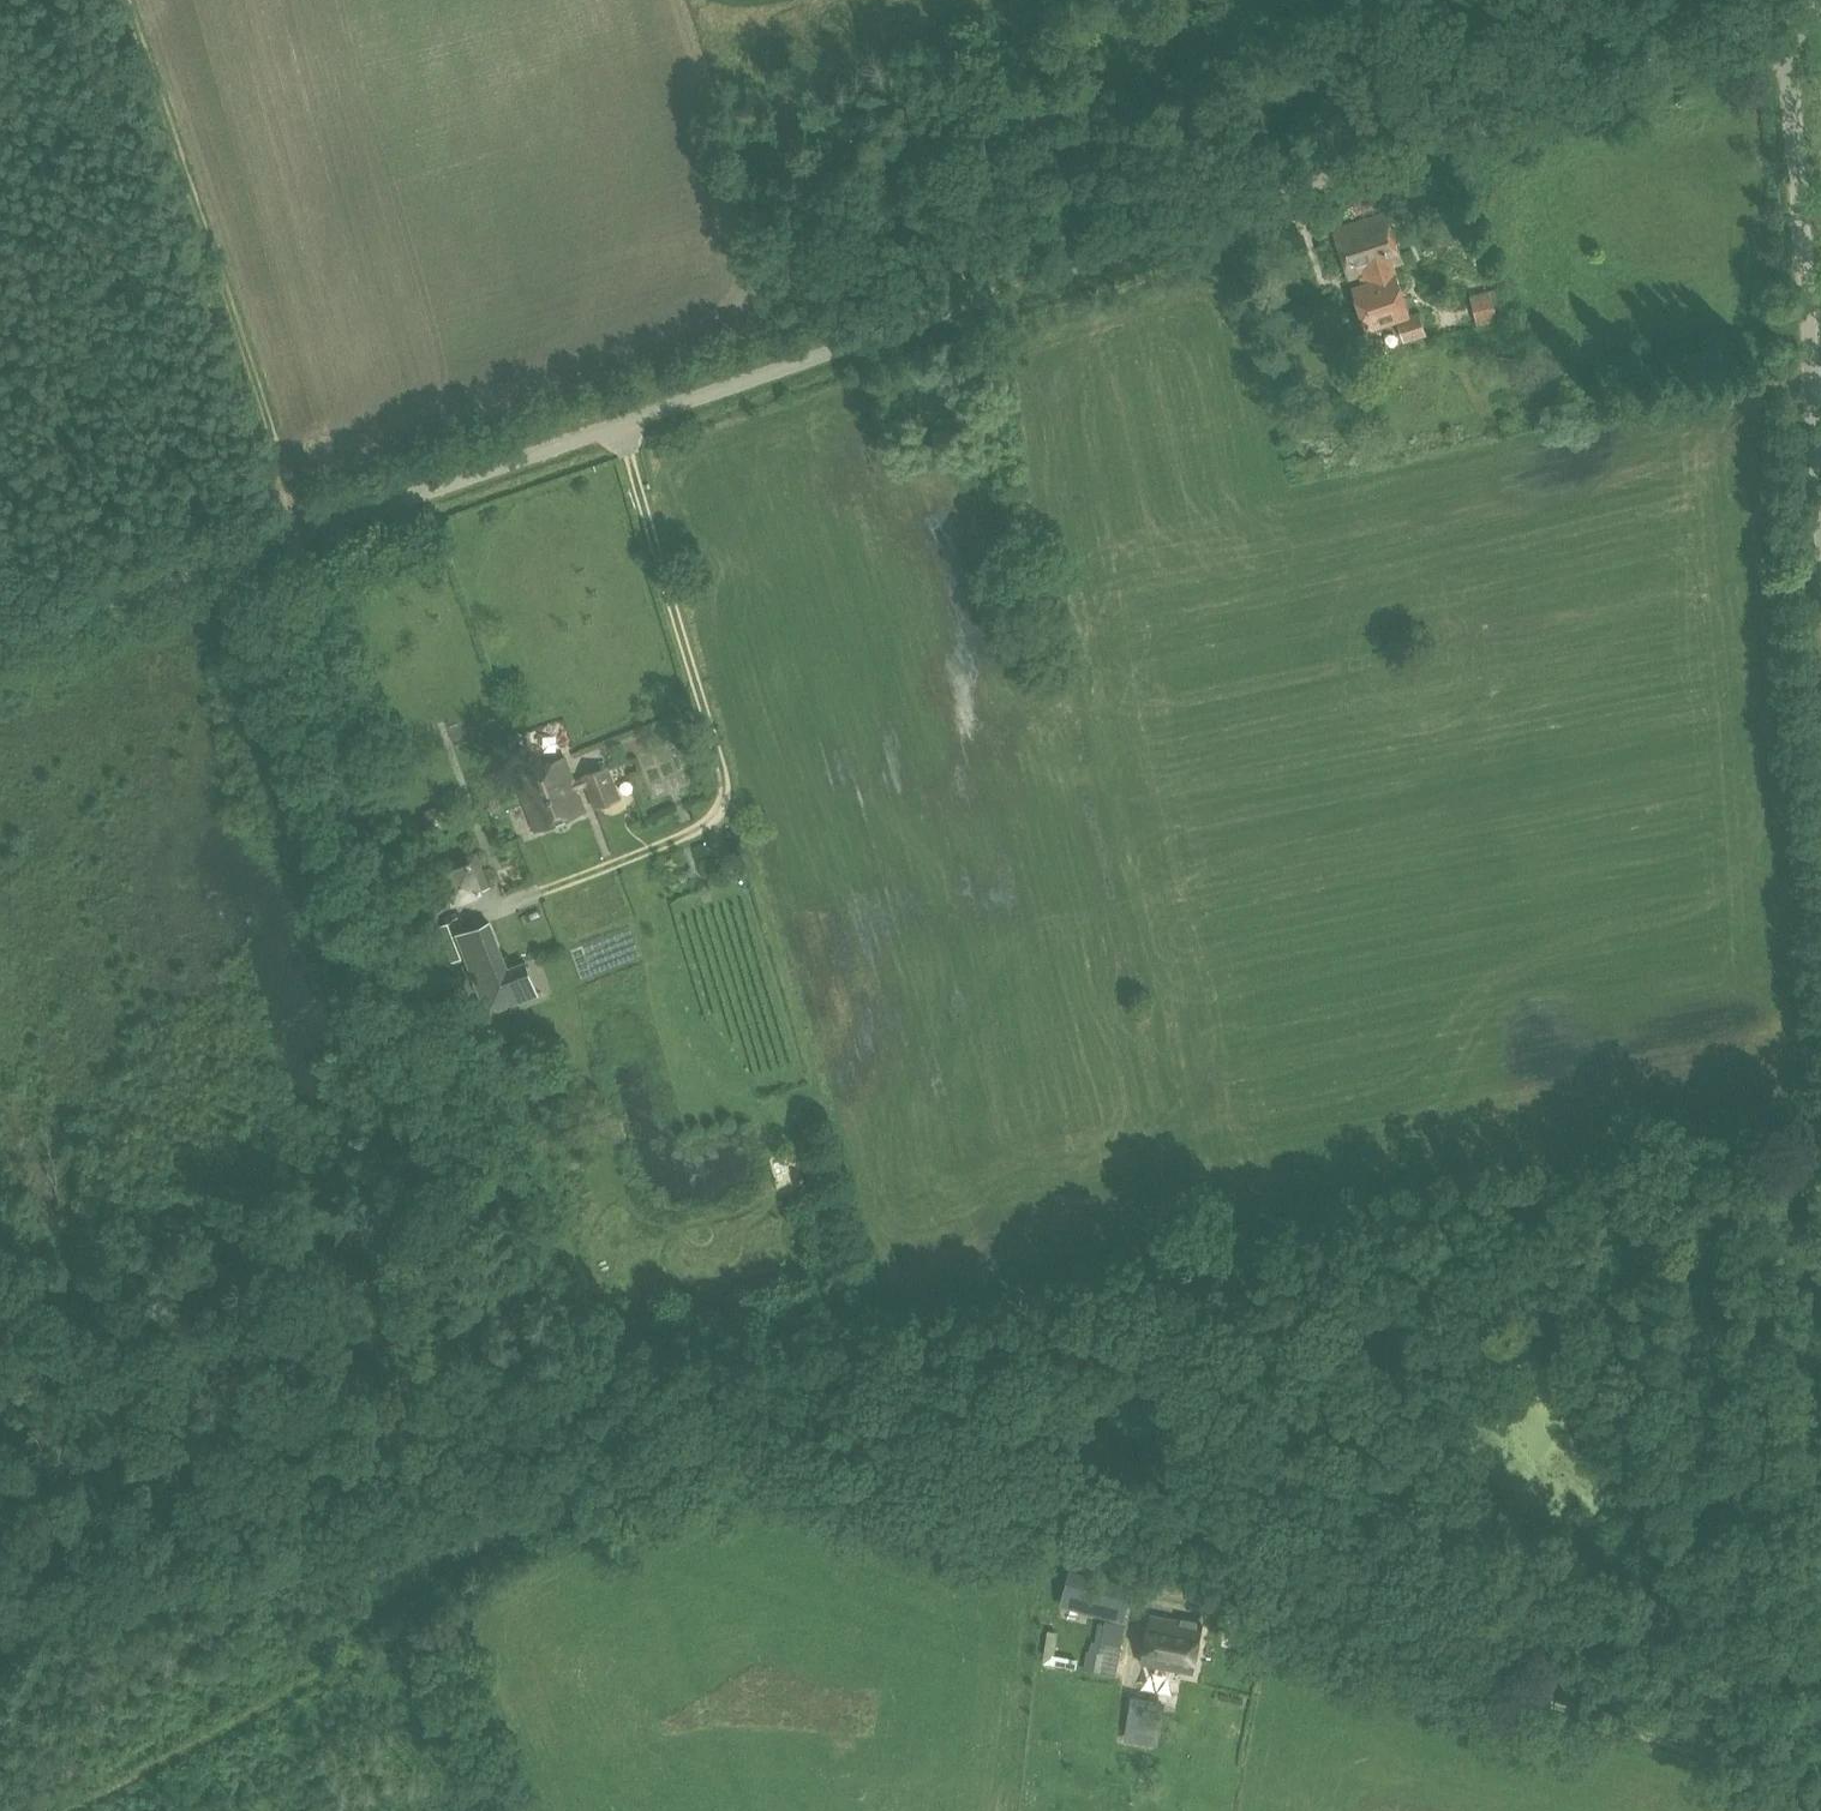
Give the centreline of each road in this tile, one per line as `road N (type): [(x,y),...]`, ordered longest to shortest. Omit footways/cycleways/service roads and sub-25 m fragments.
road 1 (unclassified): [(0,634),(1787,19)]
road 2 (unclassified): [(1820,494),(1787,19)]

